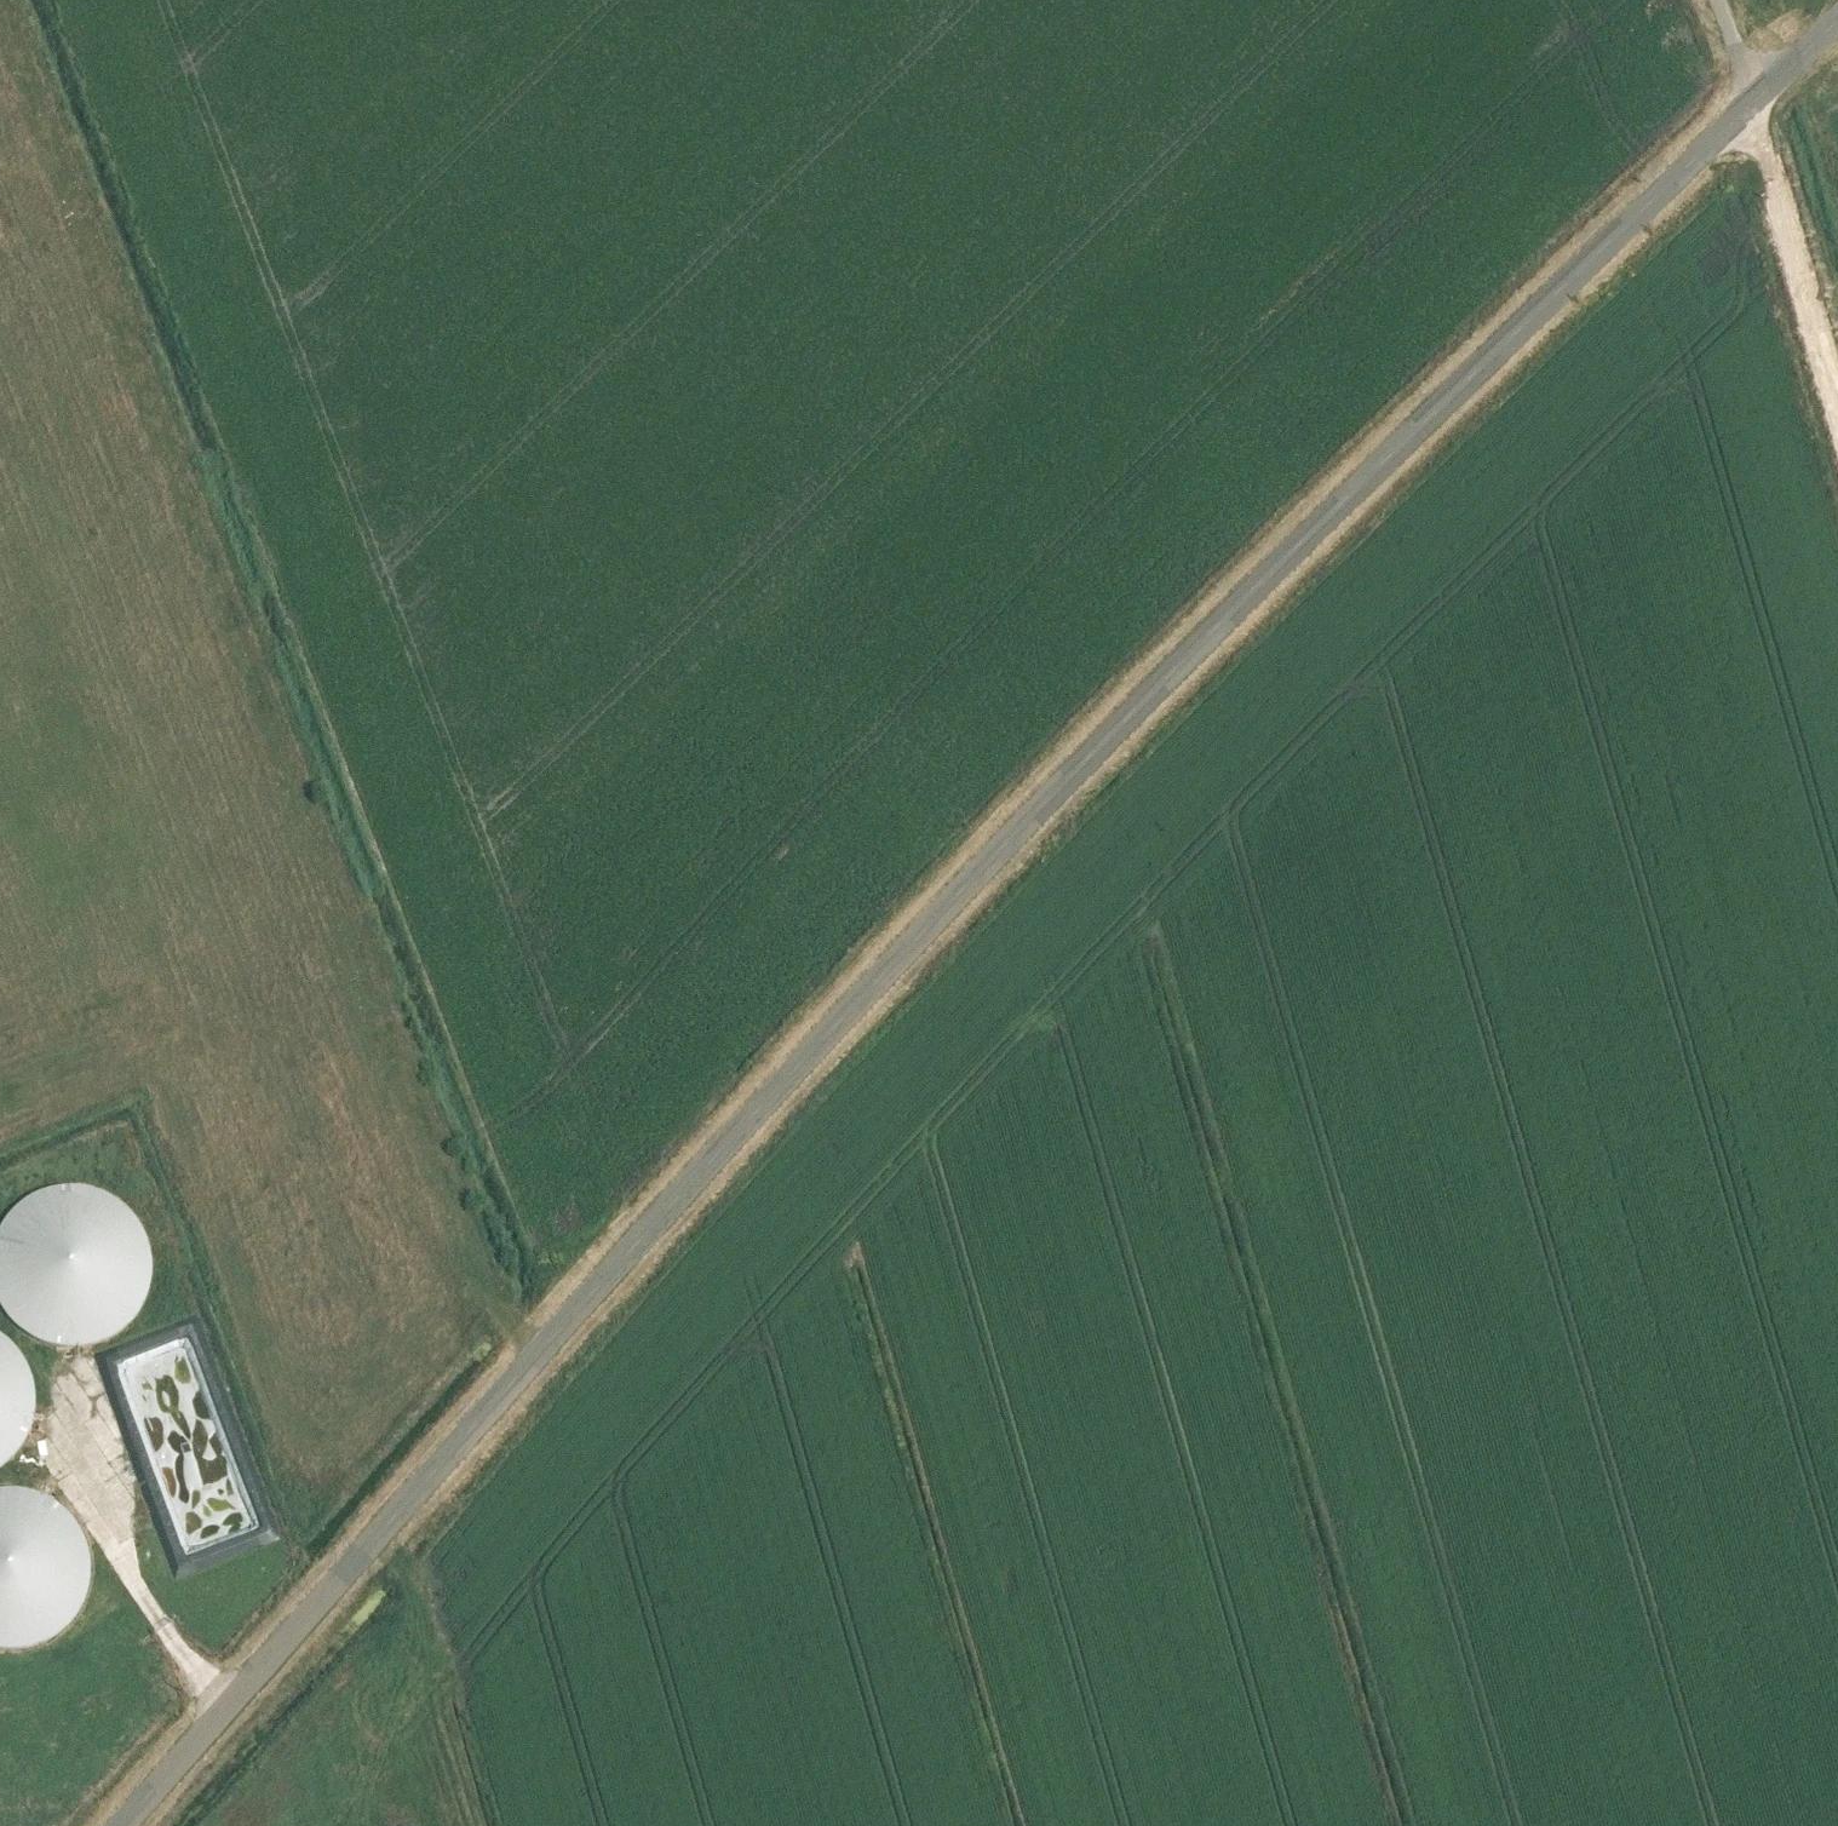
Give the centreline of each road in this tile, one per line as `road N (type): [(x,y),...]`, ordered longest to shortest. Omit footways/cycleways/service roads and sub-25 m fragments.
road 1 (tertiary): [(122,1825),(488,1410),(1006,844),(1751,98)]
road 2 (unclassified): [(1837,400),(1751,98)]
road 3 (tertiary): [(1751,98),(1837,15)]

